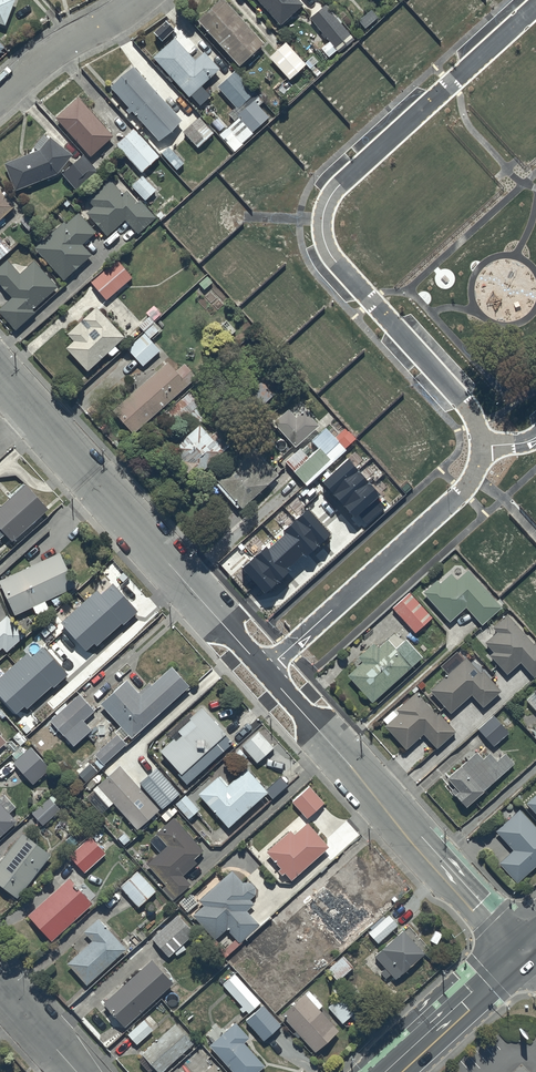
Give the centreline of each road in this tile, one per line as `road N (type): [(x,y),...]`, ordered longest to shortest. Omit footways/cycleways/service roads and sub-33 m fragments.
road 1 (residential): [(535,6),(340,184),(323,218),(329,253),(464,401),(479,432)]
road 2 (tertiary): [(265,670),(0,374)]
road 3 (tertiary): [(525,951),(265,670)]
road 4 (residential): [(482,446),(466,487),(265,670)]
road 5 (secondary): [(392,1071),(525,951)]
road 6 (residential): [(0,97),(61,47),(139,0)]

